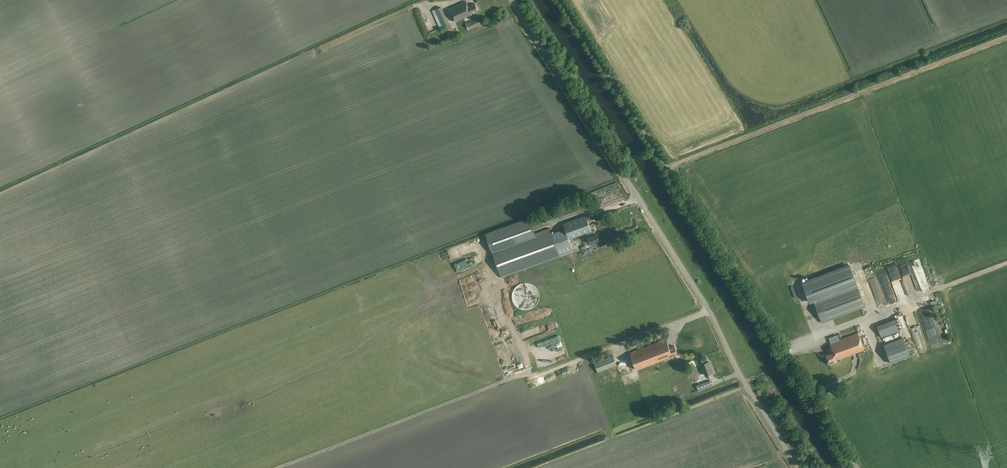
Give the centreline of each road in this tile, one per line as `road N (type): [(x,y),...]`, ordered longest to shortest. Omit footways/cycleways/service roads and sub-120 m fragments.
road 1 (unclassified): [(798,467),(709,310),(512,0)]
road 2 (track): [(287,467),(709,310)]
road 3 (track): [(1006,37),(669,169)]
road 4 (unclassified): [(669,169),(856,467)]
road 5 (unclassified): [(669,169),(562,0)]

